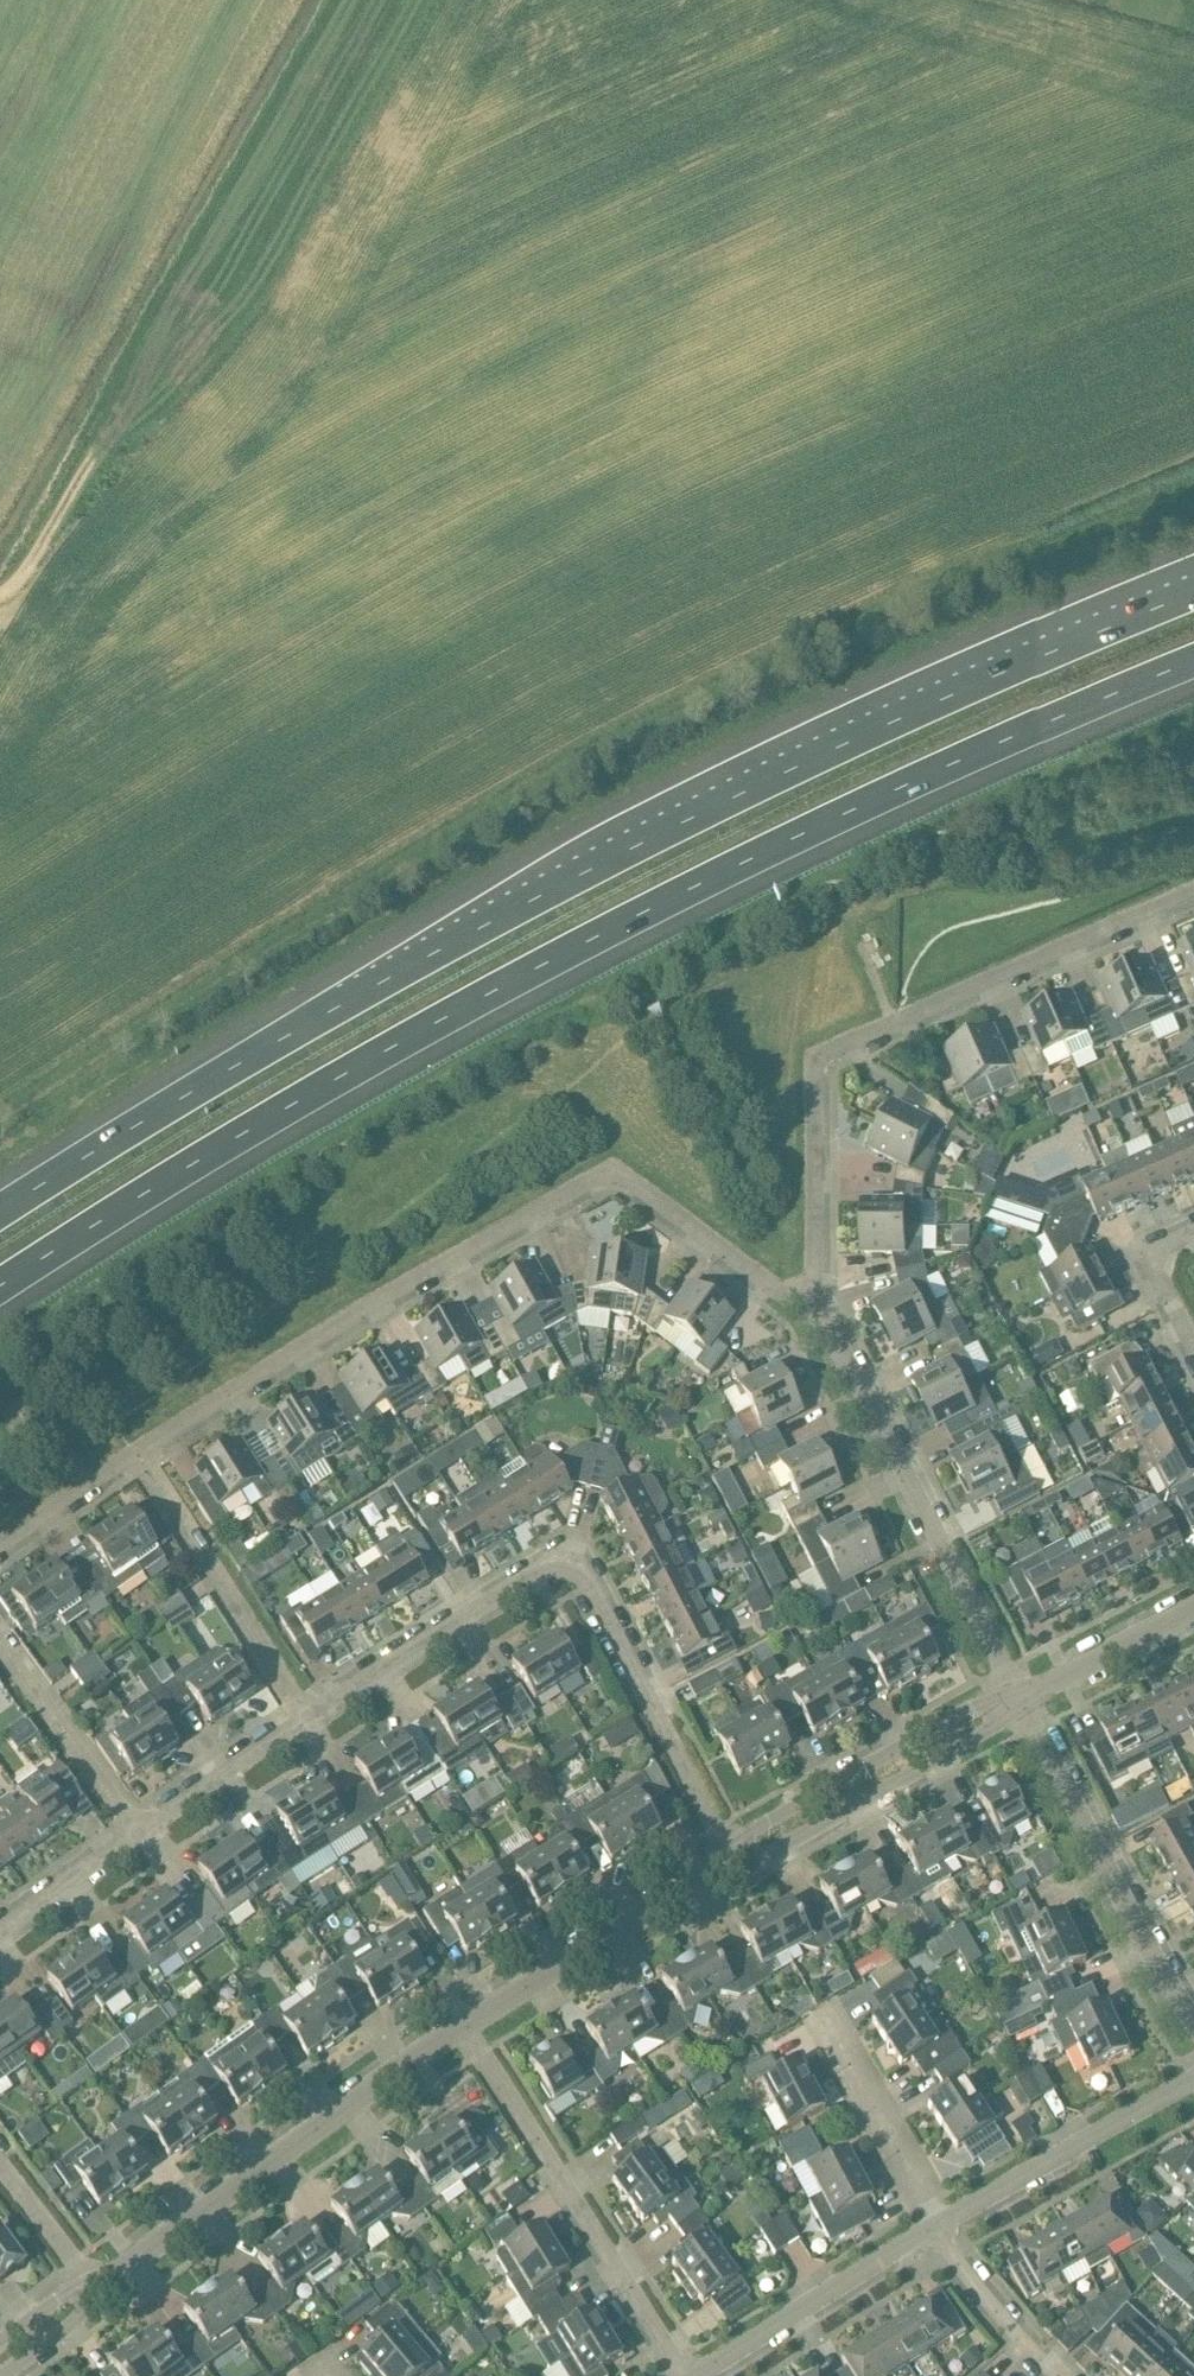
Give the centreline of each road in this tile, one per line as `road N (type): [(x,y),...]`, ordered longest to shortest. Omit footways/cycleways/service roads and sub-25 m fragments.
road 1 (motorway): [(0,1291),(123,1208),(438,1025),(742,864),(1193,662)]
road 2 (motorway): [(1193,594),(724,805),(393,977),(0,1216)]
road 3 (residential): [(820,1310),(768,1285),(615,1174),(136,1454)]
road 4 (residential): [(1193,894),(818,1056),(820,1310)]
road 5 (residential): [(306,1722),(553,1561),(588,1569),(731,1858)]
road 6 (residential): [(90,2292),(471,2028)]
road 7 (residential): [(1024,1699),(820,1310)]
road 8 (residential): [(683,2375),(471,2028)]
road 9 (residential): [(1193,2020),(1139,1932),(1024,1699)]
road 10 (residential): [(306,1722),(136,1454)]
road 11 (residential): [(747,1849),(775,1853),(999,1729),(1013,1705)]
road 12 (residential): [(1013,1705),(981,1705),(758,1827),(747,1849)]
road 13 (residential): [(471,2028),(731,1858)]
road 14 (residential): [(940,2223),(1193,2079)]
road 15 (residential): [(697,2375),(931,2228)]
road 16 (residential): [(940,2223),(820,2009)]
road 17 (residential): [(141,1834),(0,1642)]
road 18 (residential): [(141,1834),(306,1722)]
road 19 (track): [(112,427),(0,589)]
road 20 (residential): [(1056,2375),(931,2228)]
road 21 (residential): [(1024,1699),(1193,1609)]
road 22 (residential): [(0,1939),(141,1834)]
road 23 (residential): [(136,1454),(0,1552)]
road 24 (residential): [(90,2292),(0,2170)]
road 25 (residential): [(1193,1351),(1153,1264),(1163,1244),(1193,1232)]

